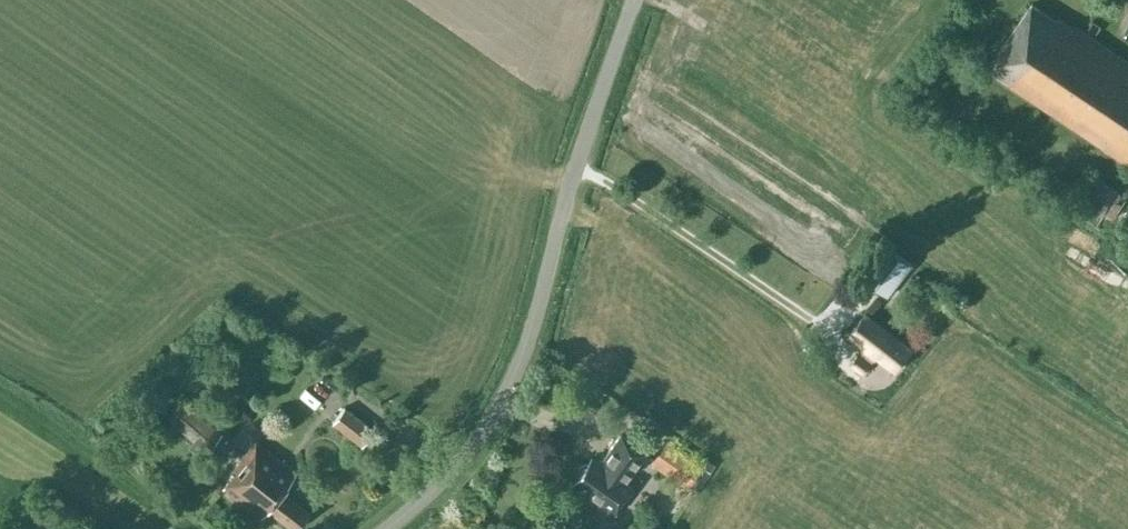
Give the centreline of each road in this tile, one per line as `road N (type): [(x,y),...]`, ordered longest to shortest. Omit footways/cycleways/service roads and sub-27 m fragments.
road 1 (unclassified): [(384,528),(461,466),(510,403),(572,175),(635,0)]

